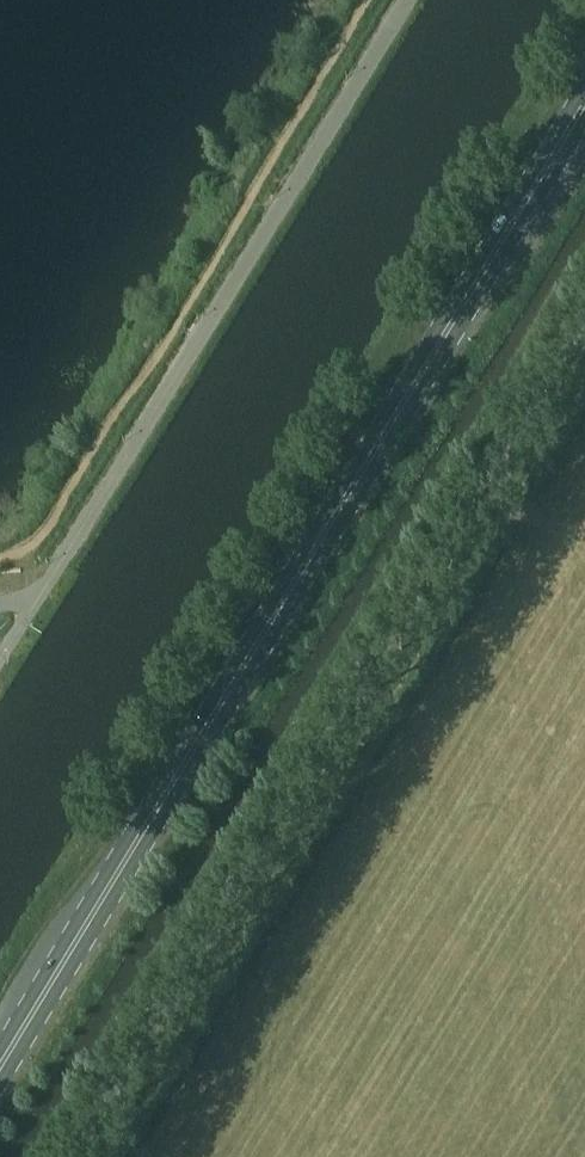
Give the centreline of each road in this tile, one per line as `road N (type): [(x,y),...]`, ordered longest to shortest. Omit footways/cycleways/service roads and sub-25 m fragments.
road 1 (primary): [(0,1066),(584,111)]
road 2 (unclassified): [(62,1156),(584,315)]

